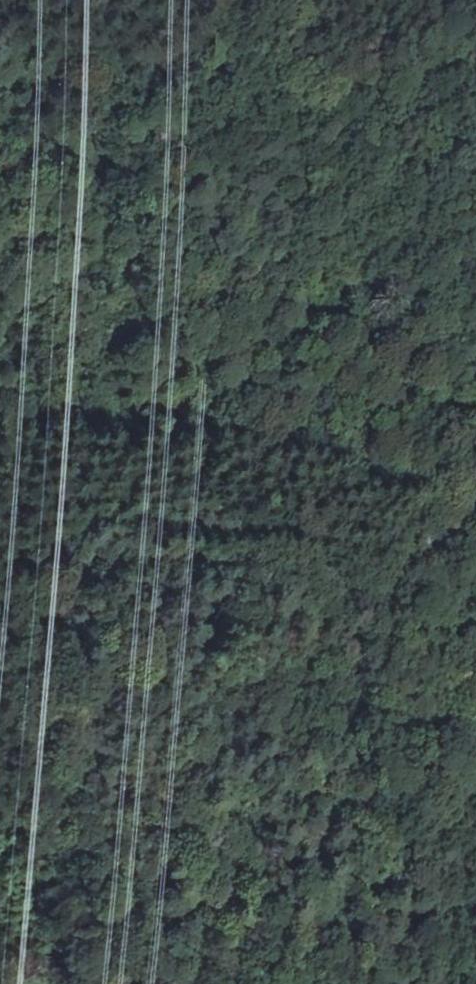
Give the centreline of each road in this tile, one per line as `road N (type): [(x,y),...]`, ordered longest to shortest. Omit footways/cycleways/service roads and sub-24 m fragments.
road 1 (track): [(412,468),(342,318),(475,145)]

